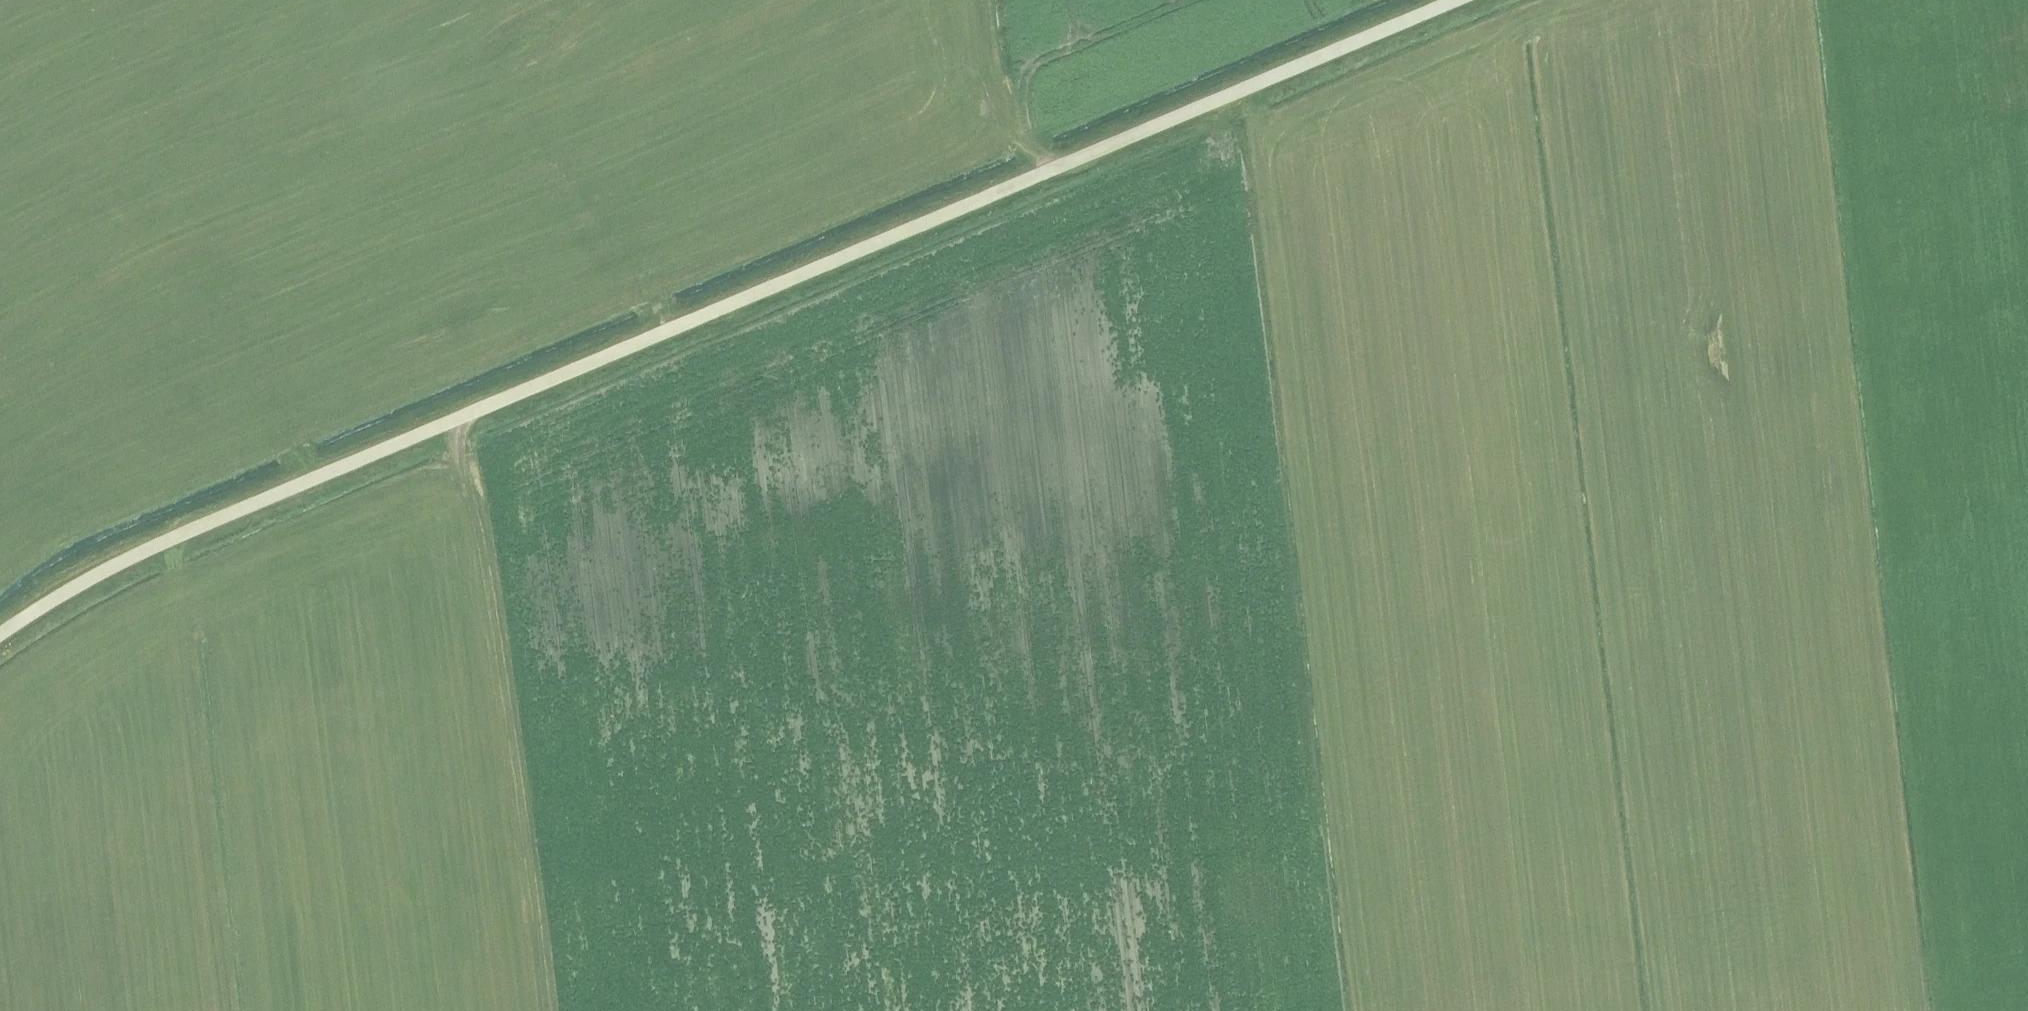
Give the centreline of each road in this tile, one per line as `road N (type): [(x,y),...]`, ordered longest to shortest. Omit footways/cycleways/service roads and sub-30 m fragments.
road 1 (unclassified): [(0,635),(166,541),(1455,0)]
road 2 (track): [(448,424),(486,559),(546,1010)]

